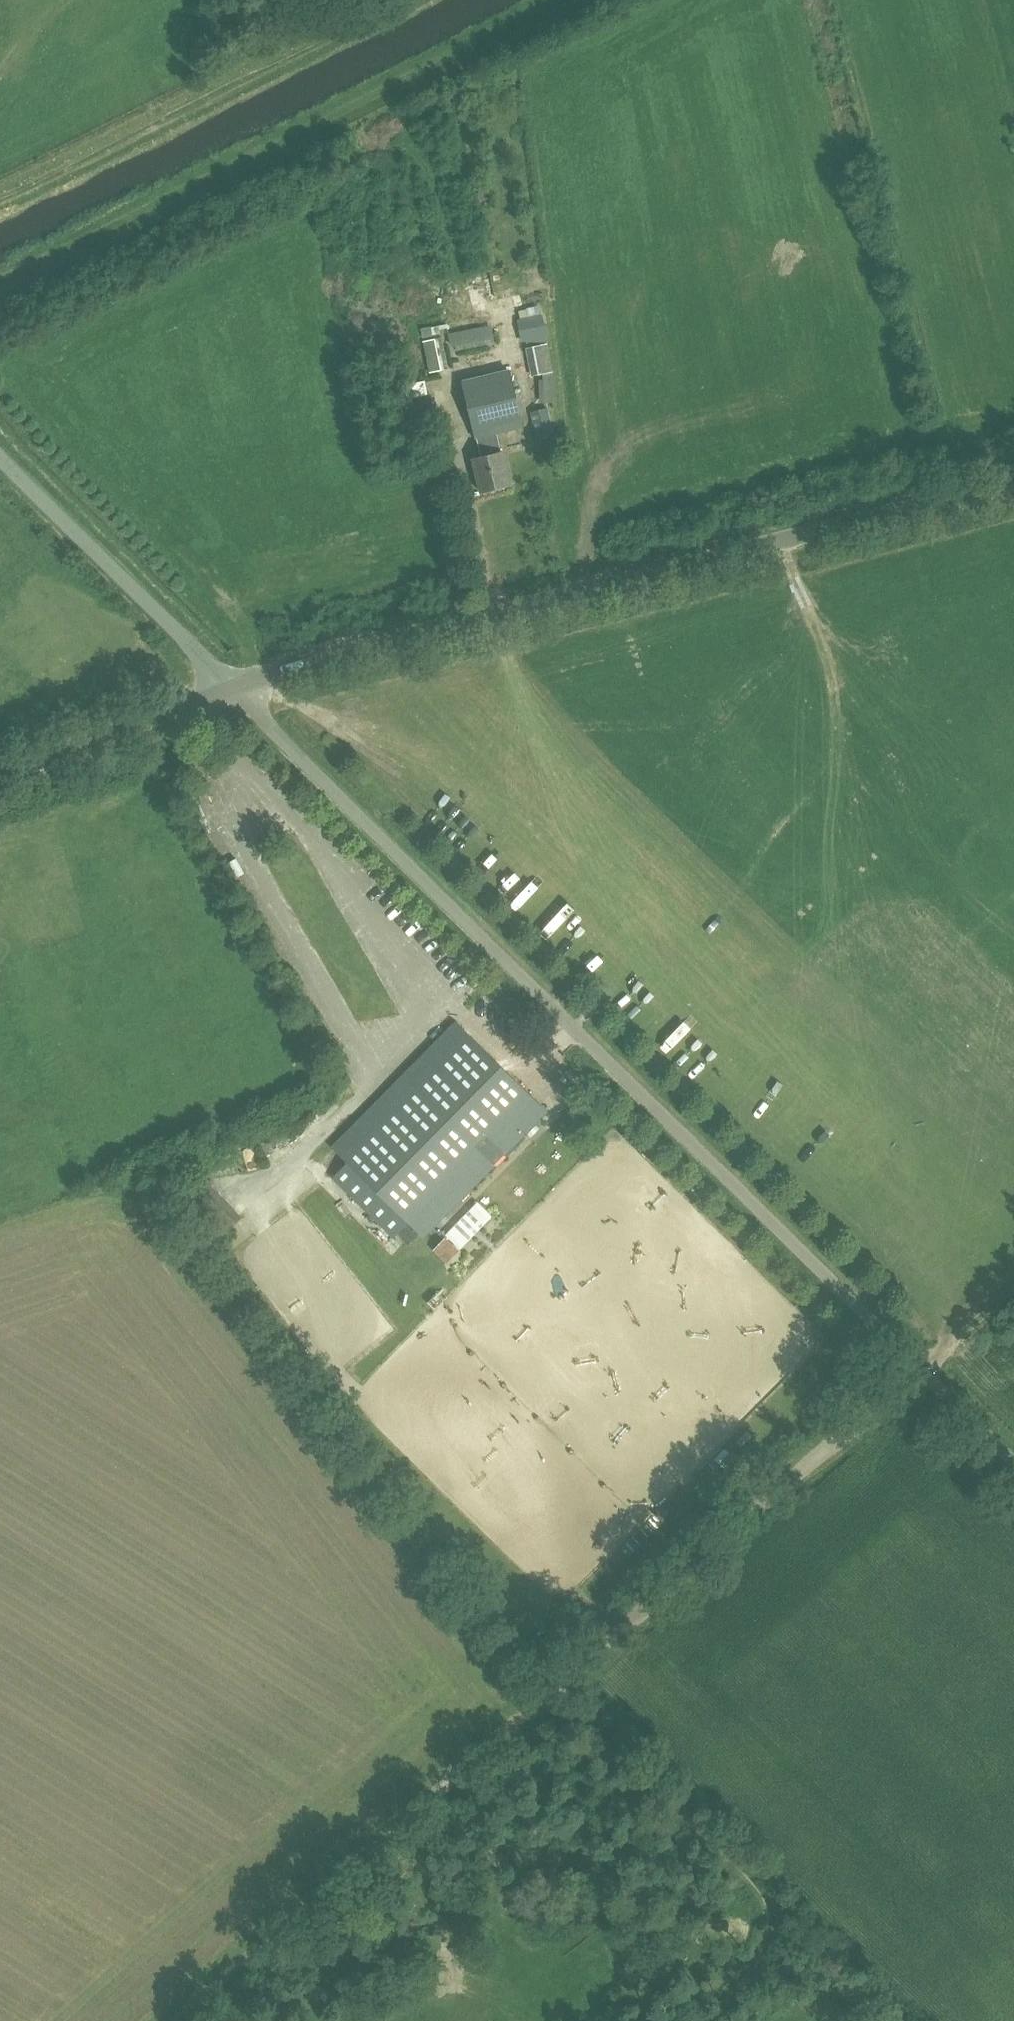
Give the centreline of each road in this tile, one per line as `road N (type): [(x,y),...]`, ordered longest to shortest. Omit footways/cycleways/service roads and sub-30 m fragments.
road 1 (unclassified): [(1013,1454),(312,770),(234,685)]
road 2 (unclassified): [(234,685),(1013,485)]
road 3 (track): [(166,2020),(578,1645)]
road 4 (track): [(578,1645),(922,1365)]
road 5 (unclassified): [(234,685),(0,450)]
road 6 (unclassified): [(0,770),(119,734),(234,685)]
road 7 (track): [(1013,1284),(922,1365)]

